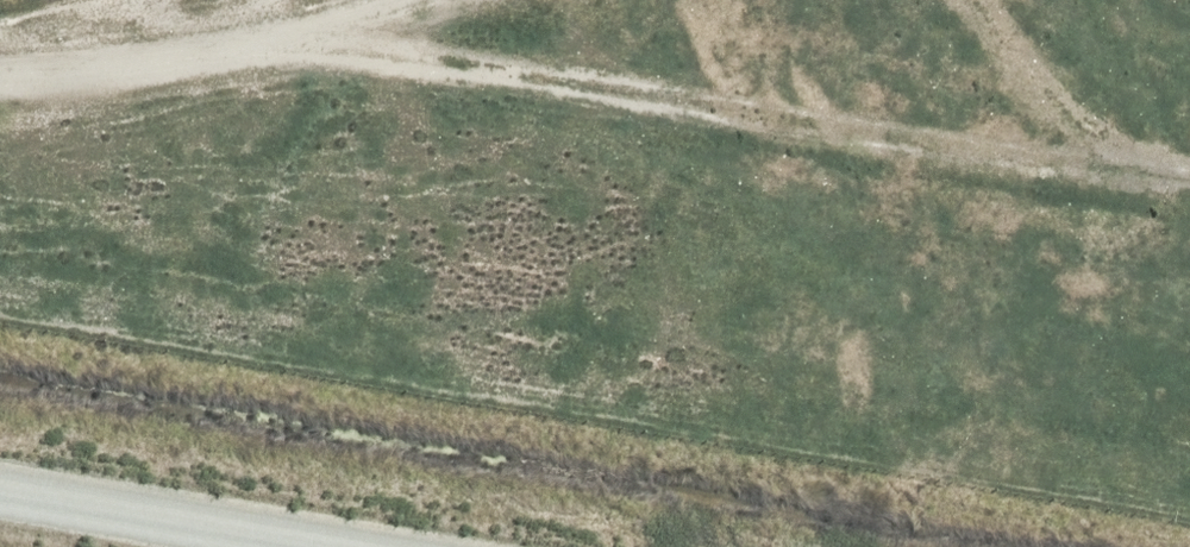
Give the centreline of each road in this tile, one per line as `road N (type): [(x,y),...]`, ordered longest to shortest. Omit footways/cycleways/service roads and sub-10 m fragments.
road 1 (track): [(1107,126),(333,0)]
road 2 (unclassified): [(0,490),(337,546)]
road 3 (track): [(0,38),(88,35),(296,0)]
road 4 (track): [(1107,126),(961,25),(948,0)]

